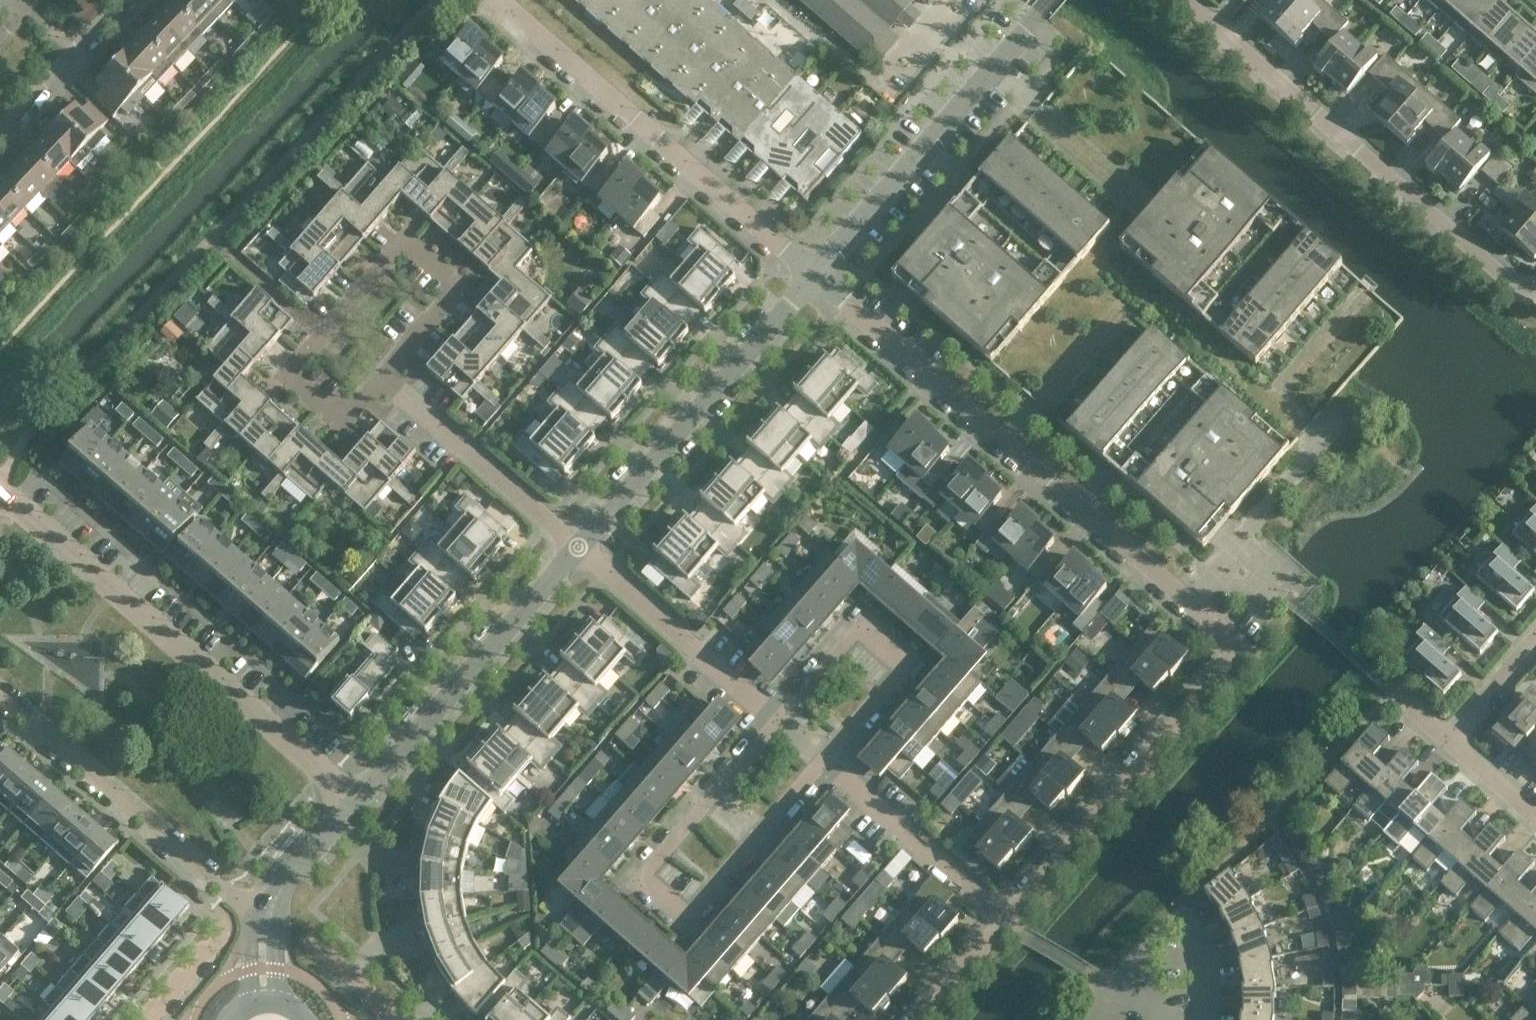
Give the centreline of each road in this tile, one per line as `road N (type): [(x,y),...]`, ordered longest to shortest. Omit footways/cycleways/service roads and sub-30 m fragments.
road 1 (residential): [(1004,917),(1239,645),(816,275)]
road 2 (residential): [(825,761),(685,922),(639,883),(776,718)]
road 3 (residential): [(356,797),(2,490)]
road 4 (residential): [(1535,296),(1195,0)]
road 5 (residential): [(816,275),(499,0)]
road 6 (residential): [(578,548),(816,275)]
road 7 (residential): [(816,275),(1049,0)]
road 8 (residential): [(266,907),(230,893),(0,697)]
road 9 (residential): [(356,797),(578,548)]
road 10 (residential): [(825,761),(904,665),(857,622),(776,718)]
road 11 (residential): [(386,379),(457,295),(399,241),(320,327)]
road 12 (residential): [(776,718),(578,548)]
road 13 (residential): [(578,548),(386,379)]
road 14 (residential): [(1004,917),(825,761)]
road 15 (residential): [(1200,1019),(1208,994),(1205,946),(1182,915),(1110,992)]
road 16 (residential): [(320,327),(278,373),(341,429),(386,379)]
road 17 (residential): [(0,139),(131,0)]
road 18 (unclassified): [(266,907),(356,797)]
road 19 (residential): [(1445,740),(1535,634)]
road 20 (residential): [(916,1019),(1004,917)]
road 21 (residential): [(1110,992),(1004,917)]
road 22 (residential): [(1535,819),(1445,740)]
road 23 (residential): [(404,1019),(316,938)]

